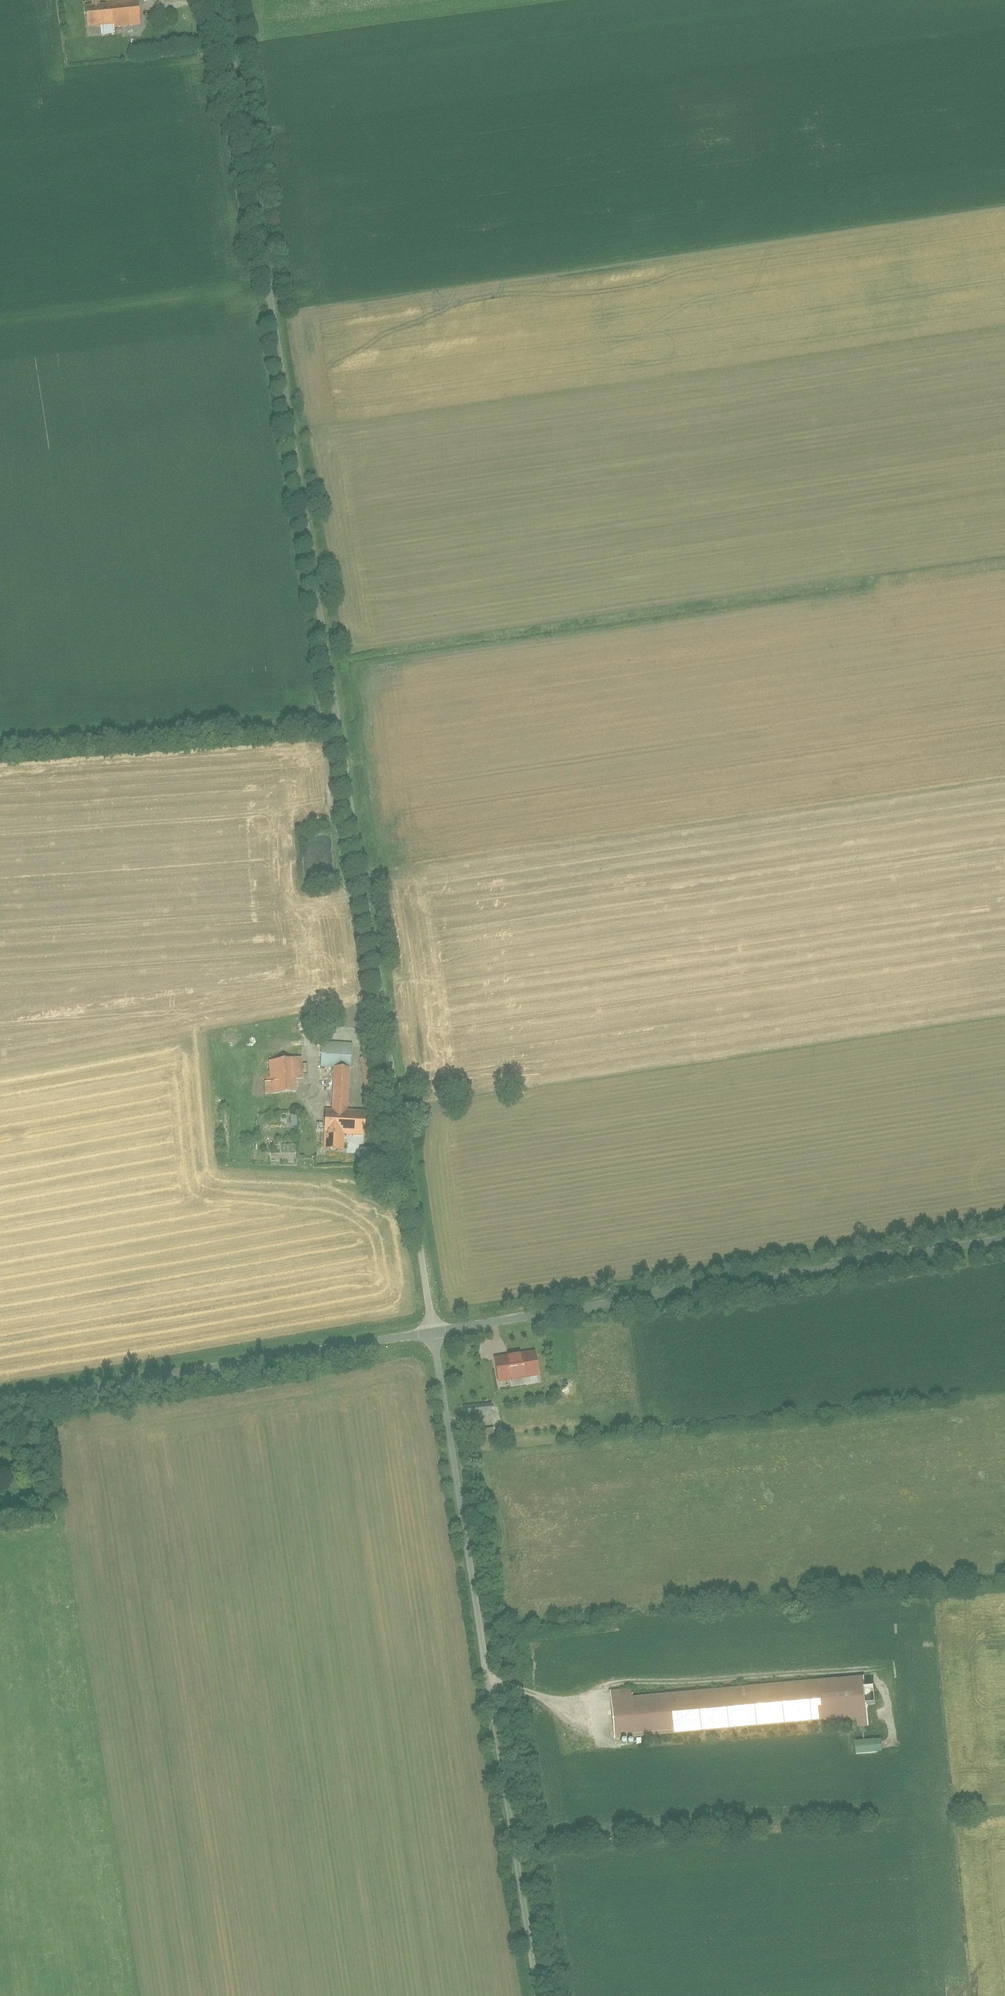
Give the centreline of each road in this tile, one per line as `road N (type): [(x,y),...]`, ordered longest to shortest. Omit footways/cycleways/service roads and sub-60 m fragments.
road 1 (residential): [(222,0),(432,1334)]
road 2 (residential): [(432,1334),(537,1995)]
road 3 (residential): [(432,1334),(1004,1240)]
road 4 (residential): [(0,1402),(432,1334)]

